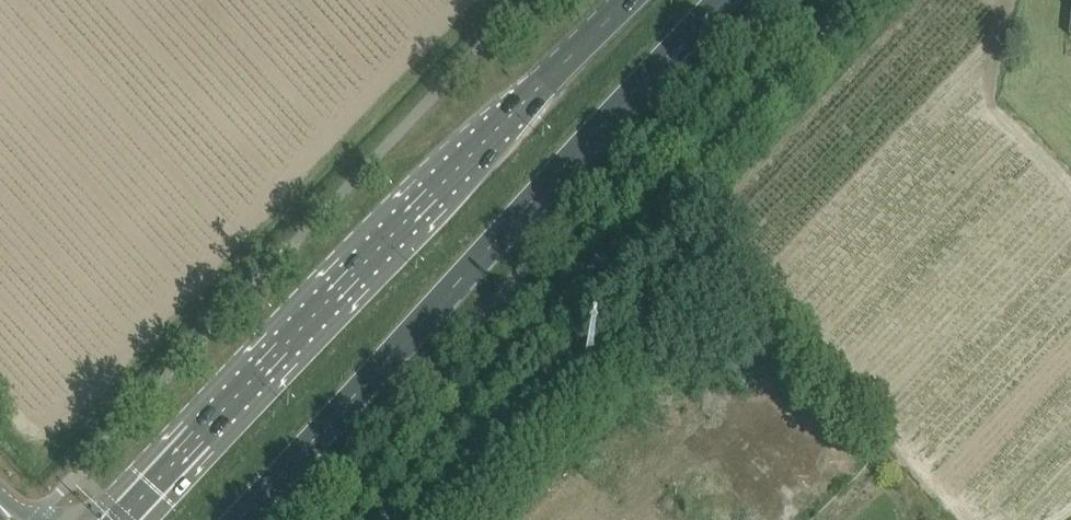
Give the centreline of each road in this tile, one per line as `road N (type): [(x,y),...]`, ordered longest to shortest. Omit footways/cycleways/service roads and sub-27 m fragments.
road 1 (primary): [(629,0),(119,519)]
road 2 (primary): [(239,519),(734,0)]
road 3 (unclassified): [(854,0),(464,415),(388,519)]

